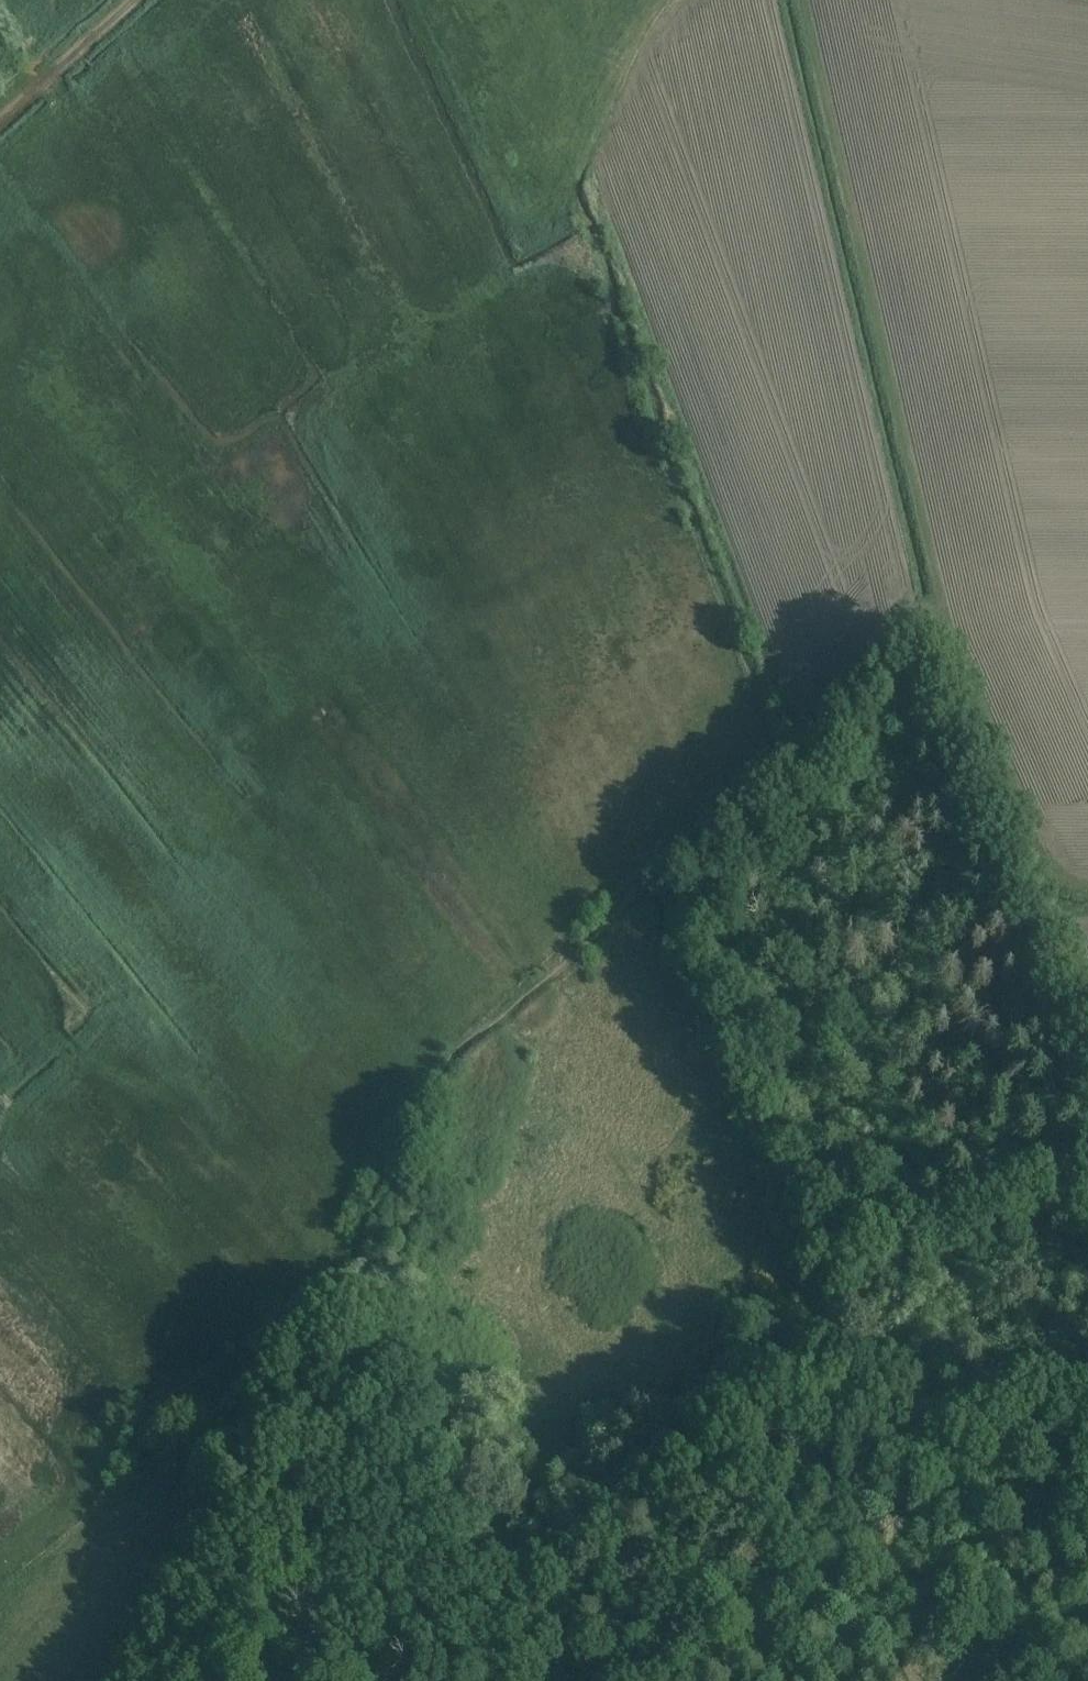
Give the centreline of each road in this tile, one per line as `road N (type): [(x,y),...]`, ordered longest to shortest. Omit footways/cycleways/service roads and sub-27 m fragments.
road 1 (track): [(888,0),(1014,573),(1087,743)]
road 2 (track): [(0,125),(139,0)]

